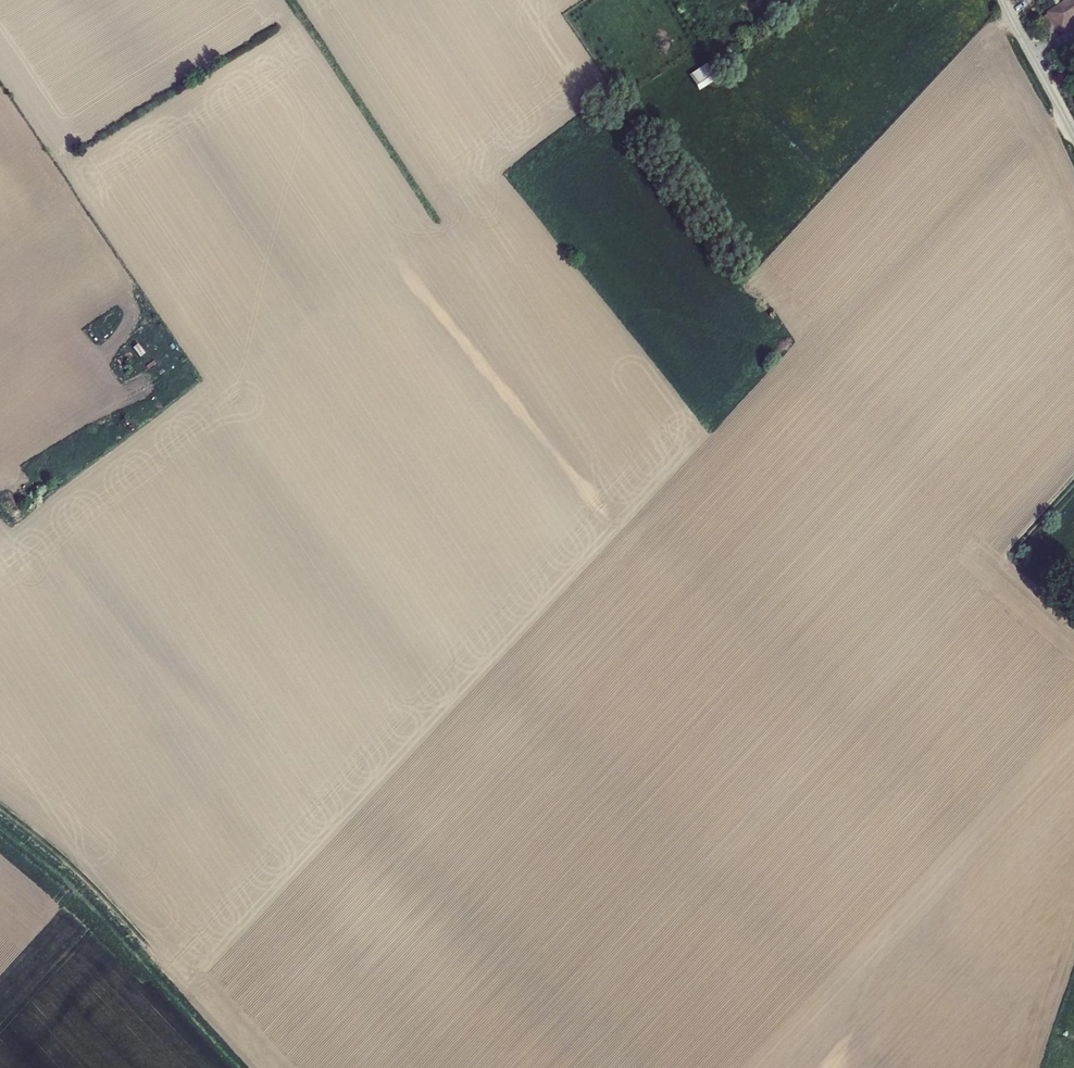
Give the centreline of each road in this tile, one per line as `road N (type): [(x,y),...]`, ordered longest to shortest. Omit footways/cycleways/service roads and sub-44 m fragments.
road 1 (unclassified): [(1073,137),(1002,0)]

